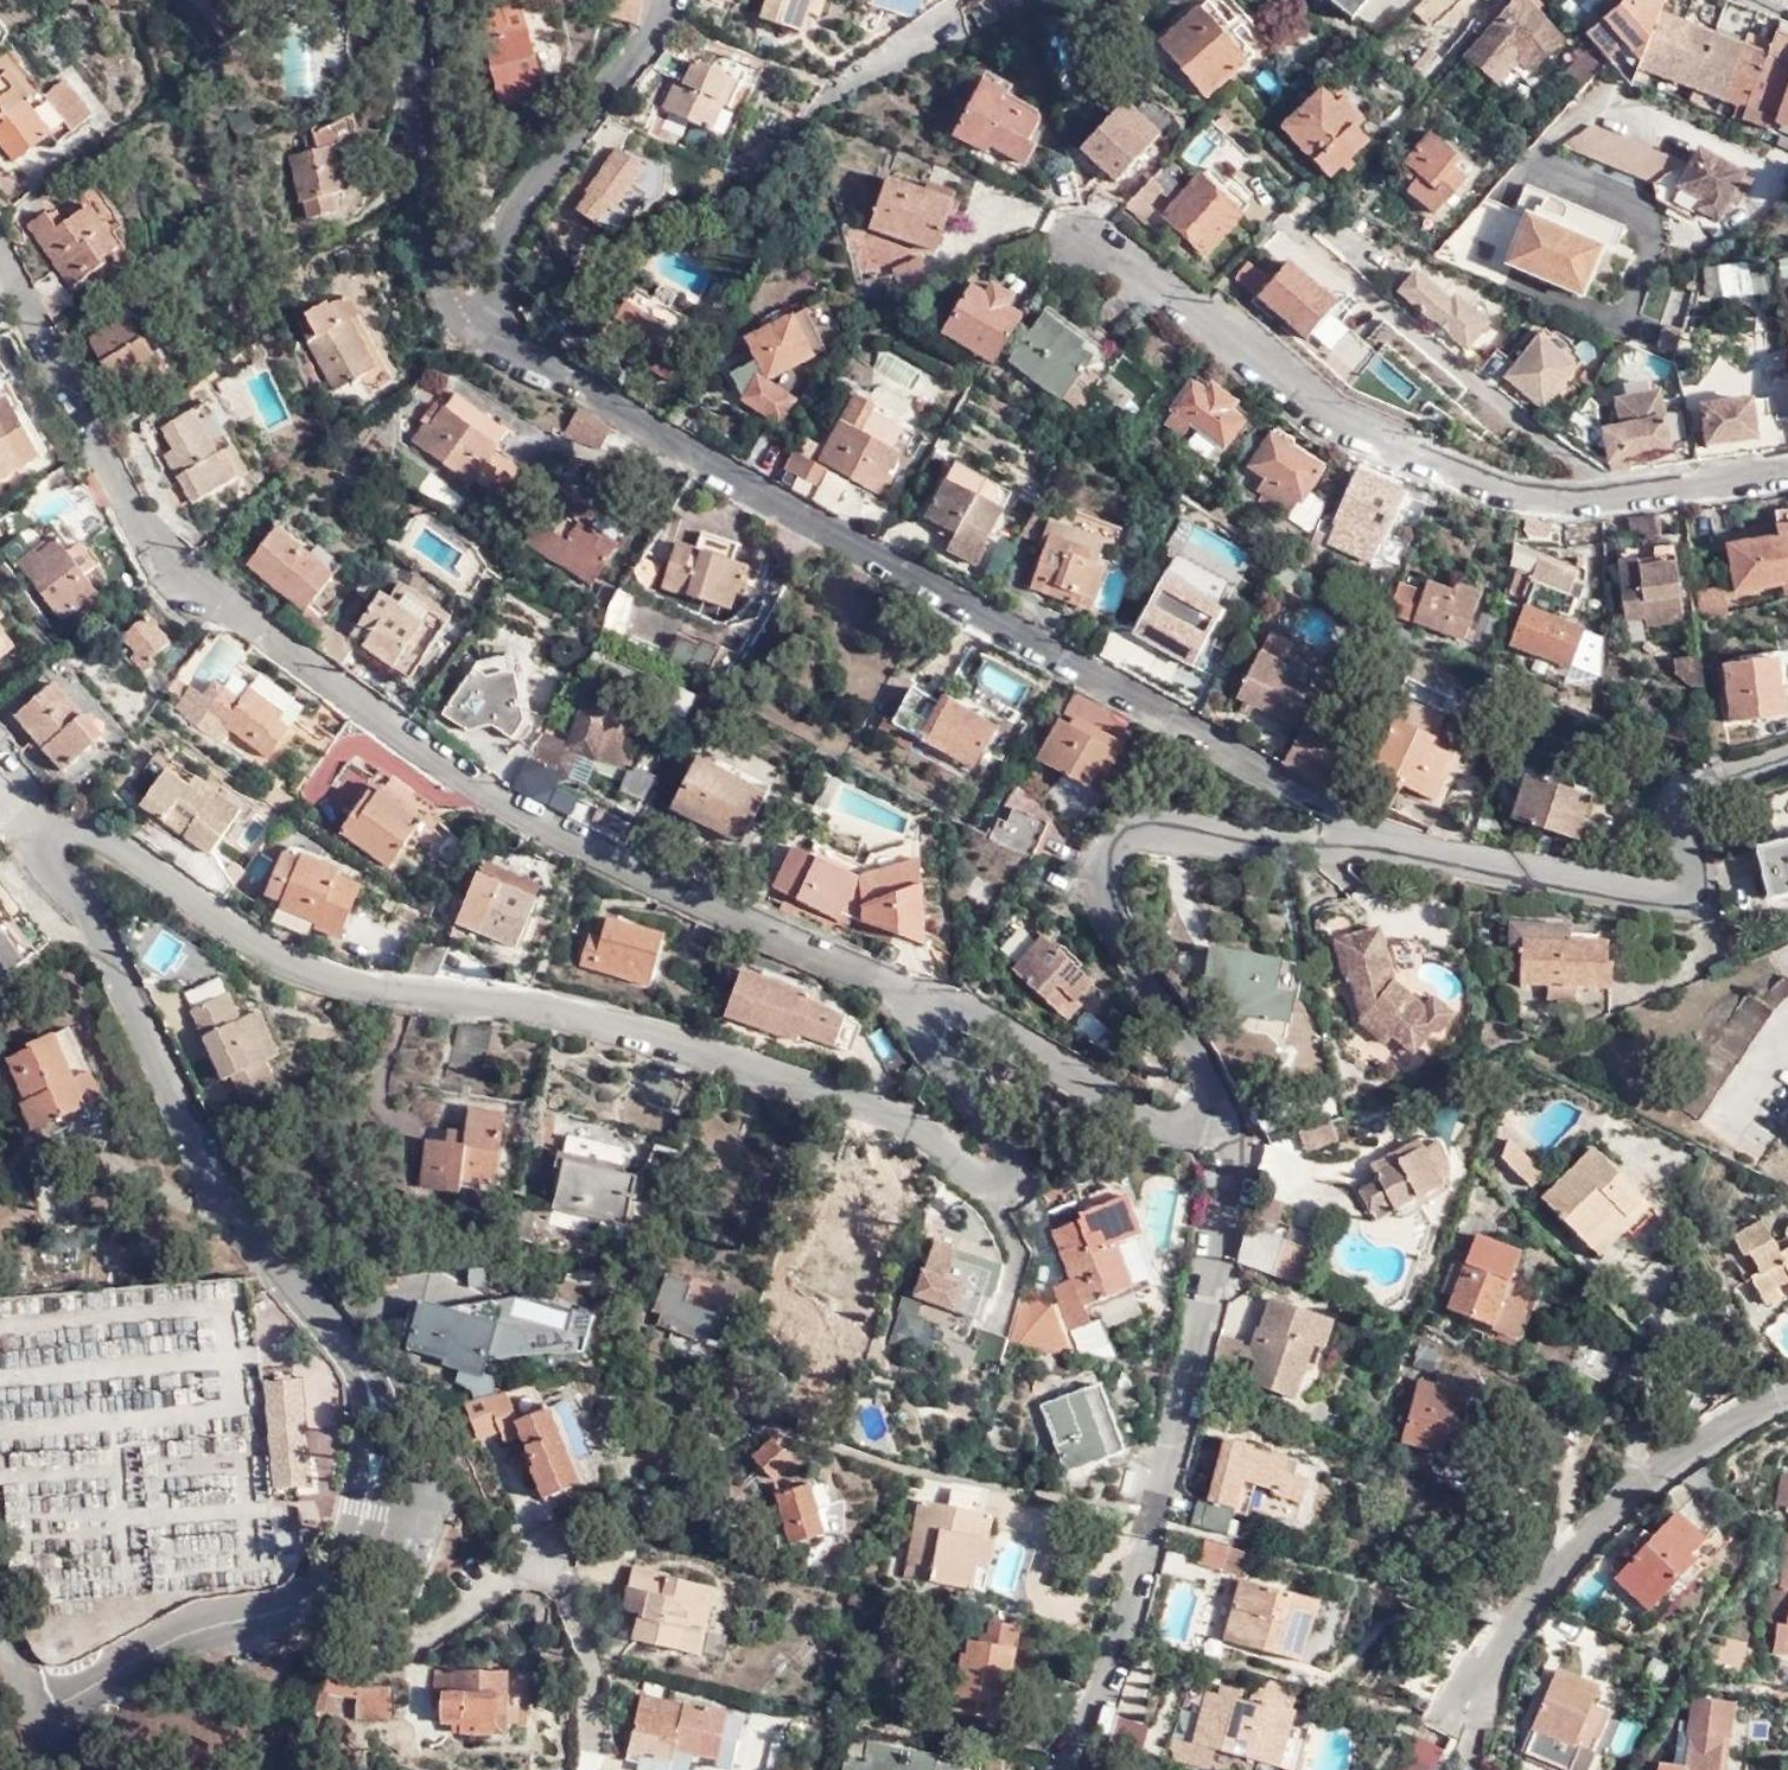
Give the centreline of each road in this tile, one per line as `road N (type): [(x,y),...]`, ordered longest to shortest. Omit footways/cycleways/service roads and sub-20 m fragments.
road 1 (residential): [(668,0),(637,65),(511,235),(504,301),(523,341),(770,494),(1292,778),(1382,840)]
road 2 (residential): [(0,244),(136,514),(187,567),(513,809),(956,1014)]
road 3 (residential): [(56,838),(73,828),(107,837),(275,955),(353,982),(542,1007),(832,1083),(899,1110),(981,1177),(1001,1183),(1018,1171),(1014,1146),(958,1059),(950,1031),(956,1014)]
road 4 (residential): [(39,1713),(193,1634),(320,1595),(352,1565),(381,1460),(376,1398),(354,1349),(268,1250),(174,1107),(94,923),(52,864),(56,838)]
road 5 (residential): [(1079,235),(1188,299),(1344,414),(1500,481),(1598,493),(1787,472)]
road 6 (residential): [(1079,1769),(1231,1226),(1235,1142),(1207,1078)]
road 7 (residential): [(1207,1078),(1201,1050),(1112,912),(1109,858),(1129,839),(1161,828),(1269,845),(1382,840)]
road 8 (residential): [(1382,840),(1612,883),(1684,886),(1699,877),(1704,861),(1692,790),(1787,756)]
road 9 (residential): [(1787,1396),(1741,1414),(1566,1554),(1520,1612),(1457,1740)]
road 10 (residential): [(956,1014),(999,1020),(1131,1115),(1167,1121),(1196,1113),(1207,1078)]

